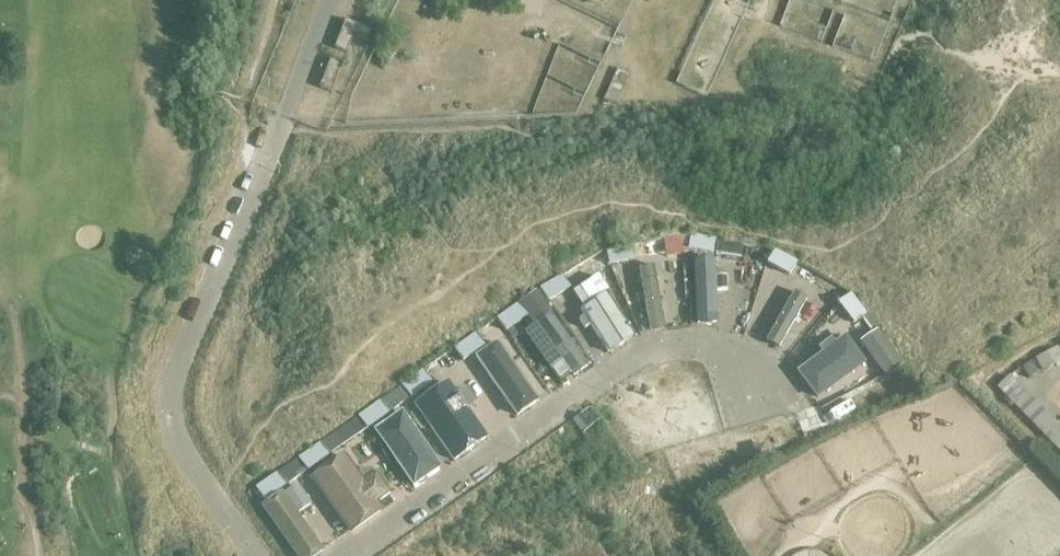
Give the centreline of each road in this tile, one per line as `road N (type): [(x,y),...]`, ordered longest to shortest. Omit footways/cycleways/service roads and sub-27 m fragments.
road 1 (residential): [(775,406),(748,358),(695,342),(631,359),(343,555)]
road 2 (unclassified): [(253,555),(182,447),(173,394),(283,114)]

